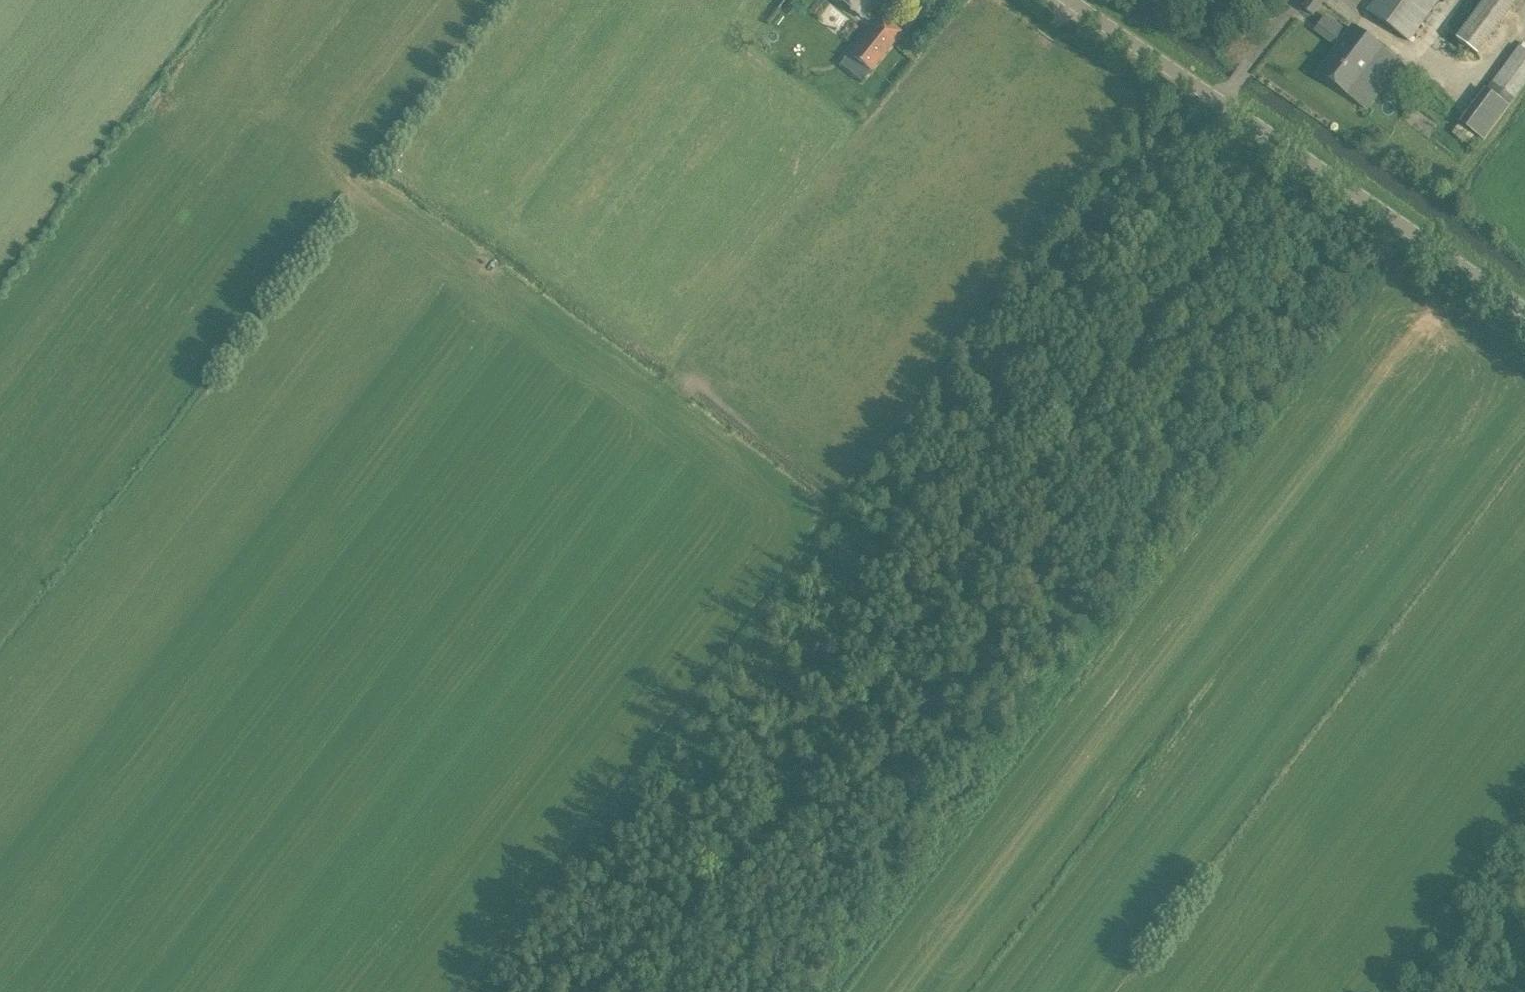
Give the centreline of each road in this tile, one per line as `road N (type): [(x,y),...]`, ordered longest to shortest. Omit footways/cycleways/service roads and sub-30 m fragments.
road 1 (tertiary): [(1524,309),(1220,103)]
road 2 (tertiary): [(1220,103),(1070,0)]
road 3 (unclassified): [(1297,0),(1220,103)]

